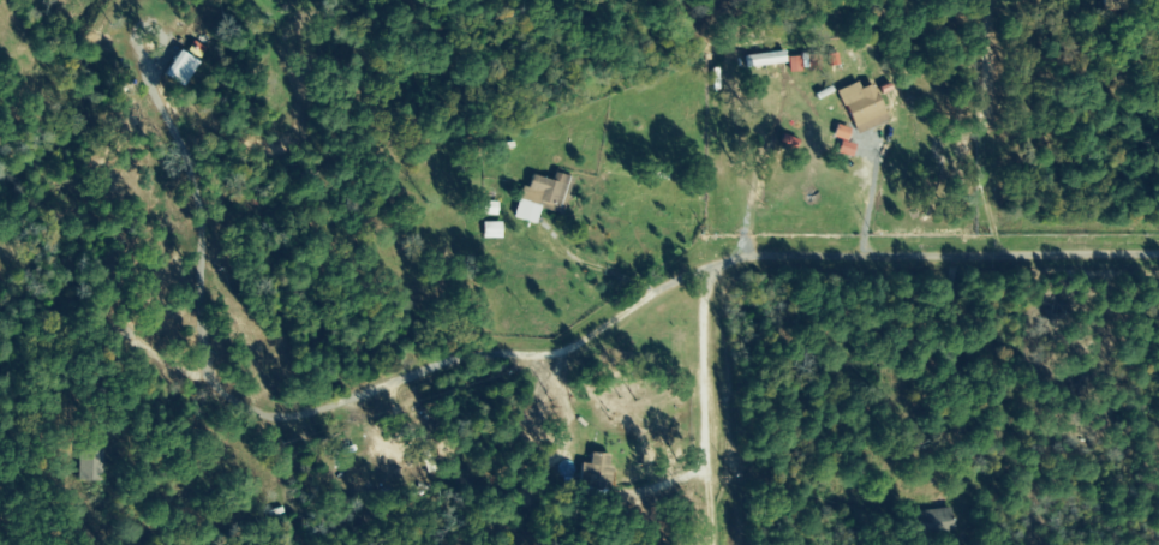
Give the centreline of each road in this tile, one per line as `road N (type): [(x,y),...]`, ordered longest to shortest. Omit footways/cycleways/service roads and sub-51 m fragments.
road 1 (residential): [(1158,257),(812,253),(740,260),(717,275),(727,544)]
road 2 (residential): [(1055,258),(1136,78),(1152,0)]

